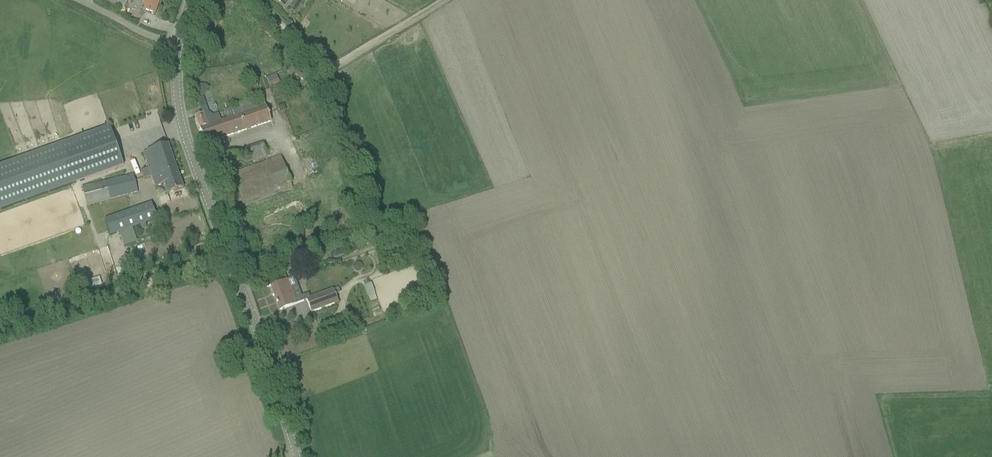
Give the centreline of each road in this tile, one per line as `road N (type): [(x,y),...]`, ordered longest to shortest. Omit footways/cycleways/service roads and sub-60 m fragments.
road 1 (unclassified): [(298,456),(187,140),(178,106),(179,48)]

